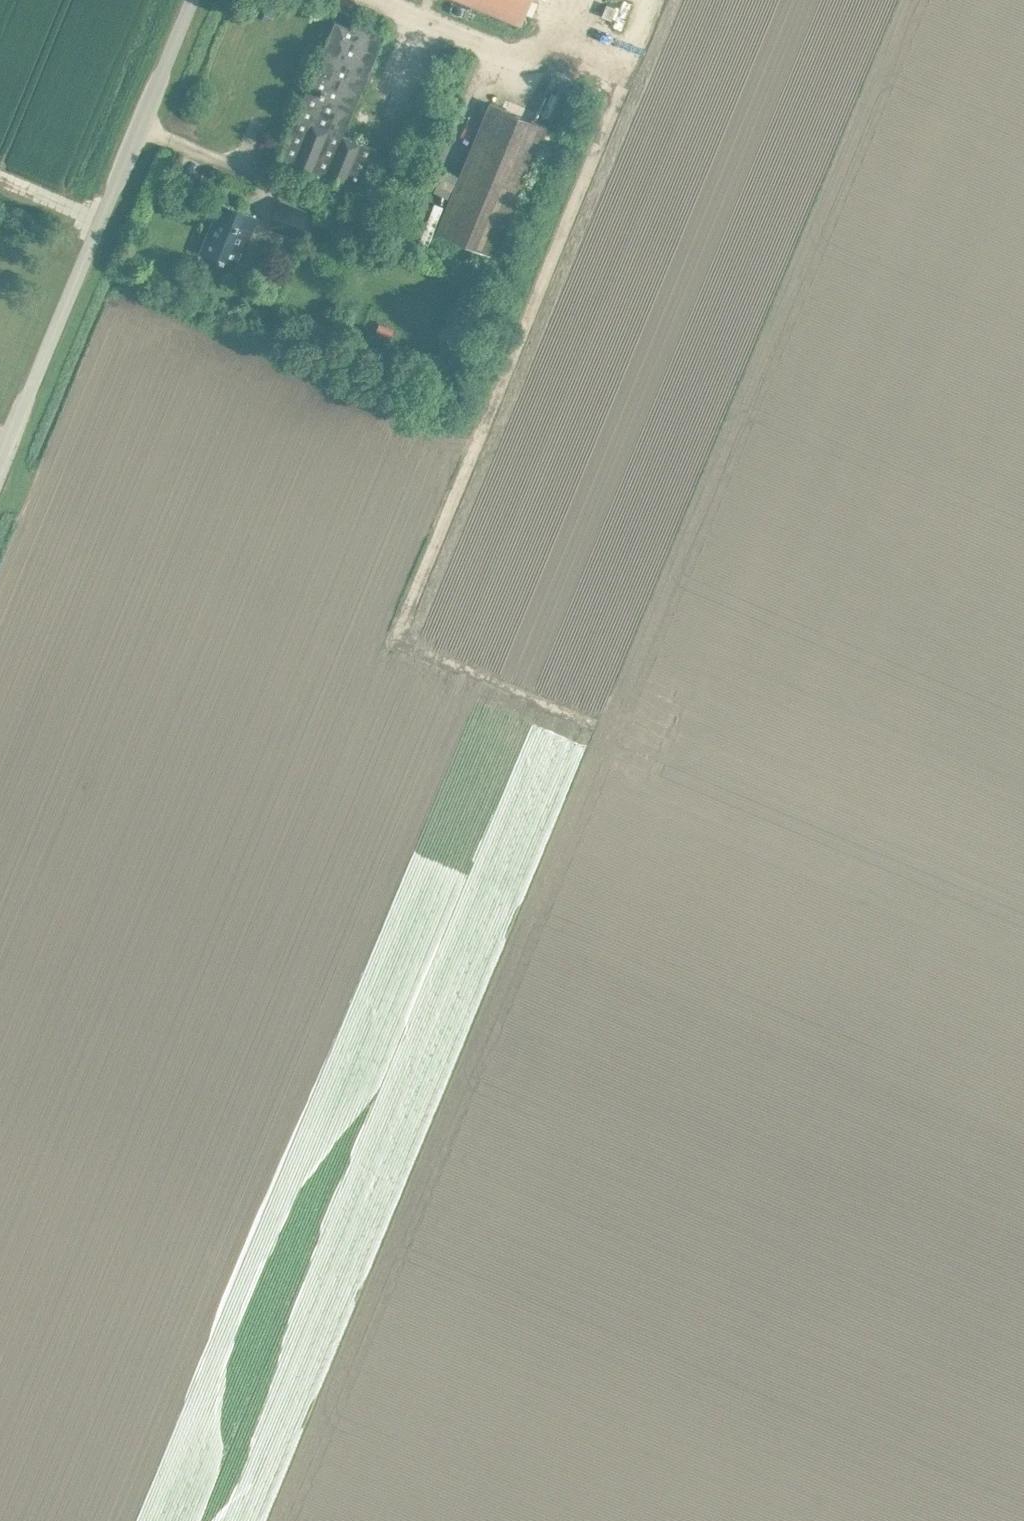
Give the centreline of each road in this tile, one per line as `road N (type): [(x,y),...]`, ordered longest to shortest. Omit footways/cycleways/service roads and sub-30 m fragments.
road 1 (unclassified): [(0,461),(179,0)]

